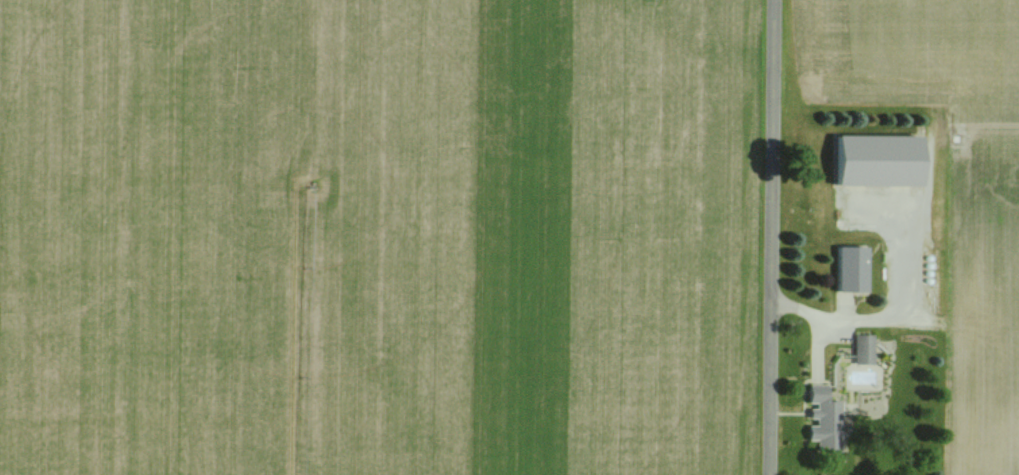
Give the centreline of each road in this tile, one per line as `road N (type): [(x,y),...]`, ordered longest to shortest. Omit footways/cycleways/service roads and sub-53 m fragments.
road 1 (residential): [(769,474),(775,0)]

